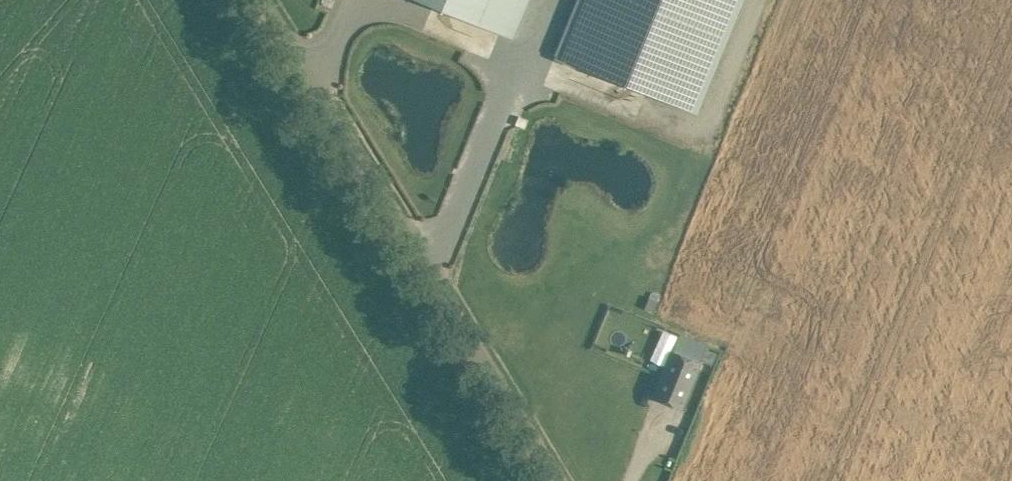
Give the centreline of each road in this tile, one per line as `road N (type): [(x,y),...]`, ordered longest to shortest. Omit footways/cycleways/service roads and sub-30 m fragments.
road 1 (unclassified): [(550,480),(454,335),(269,0)]

